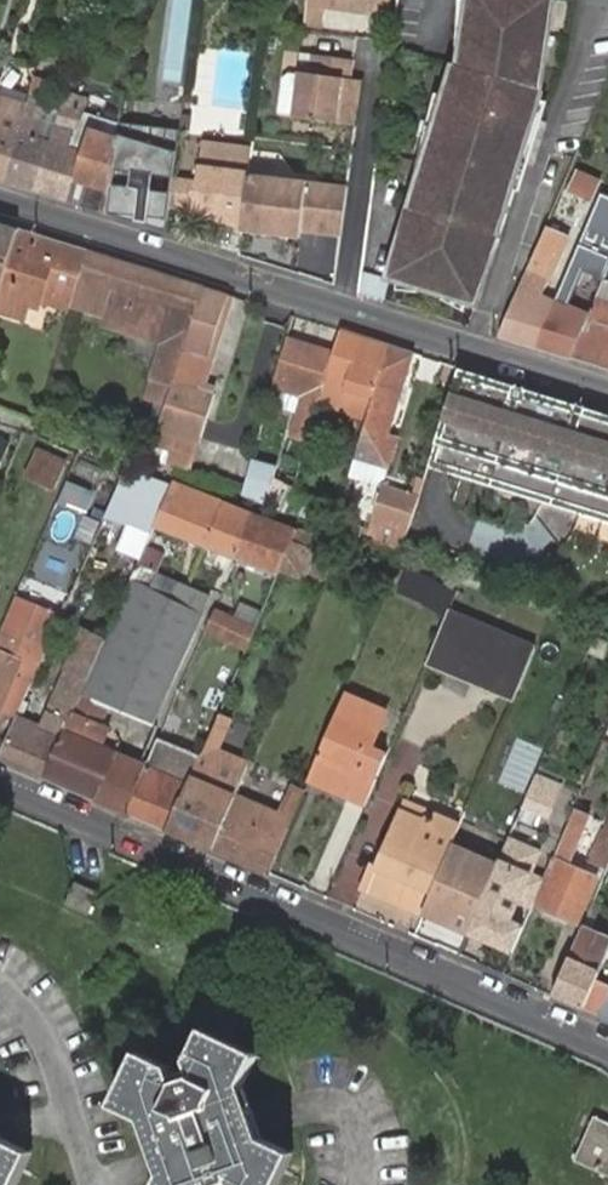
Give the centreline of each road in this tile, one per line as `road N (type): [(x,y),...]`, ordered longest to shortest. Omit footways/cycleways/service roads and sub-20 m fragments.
road 1 (residential): [(0,784),(607,1050)]
road 2 (residential): [(607,395),(0,206)]

